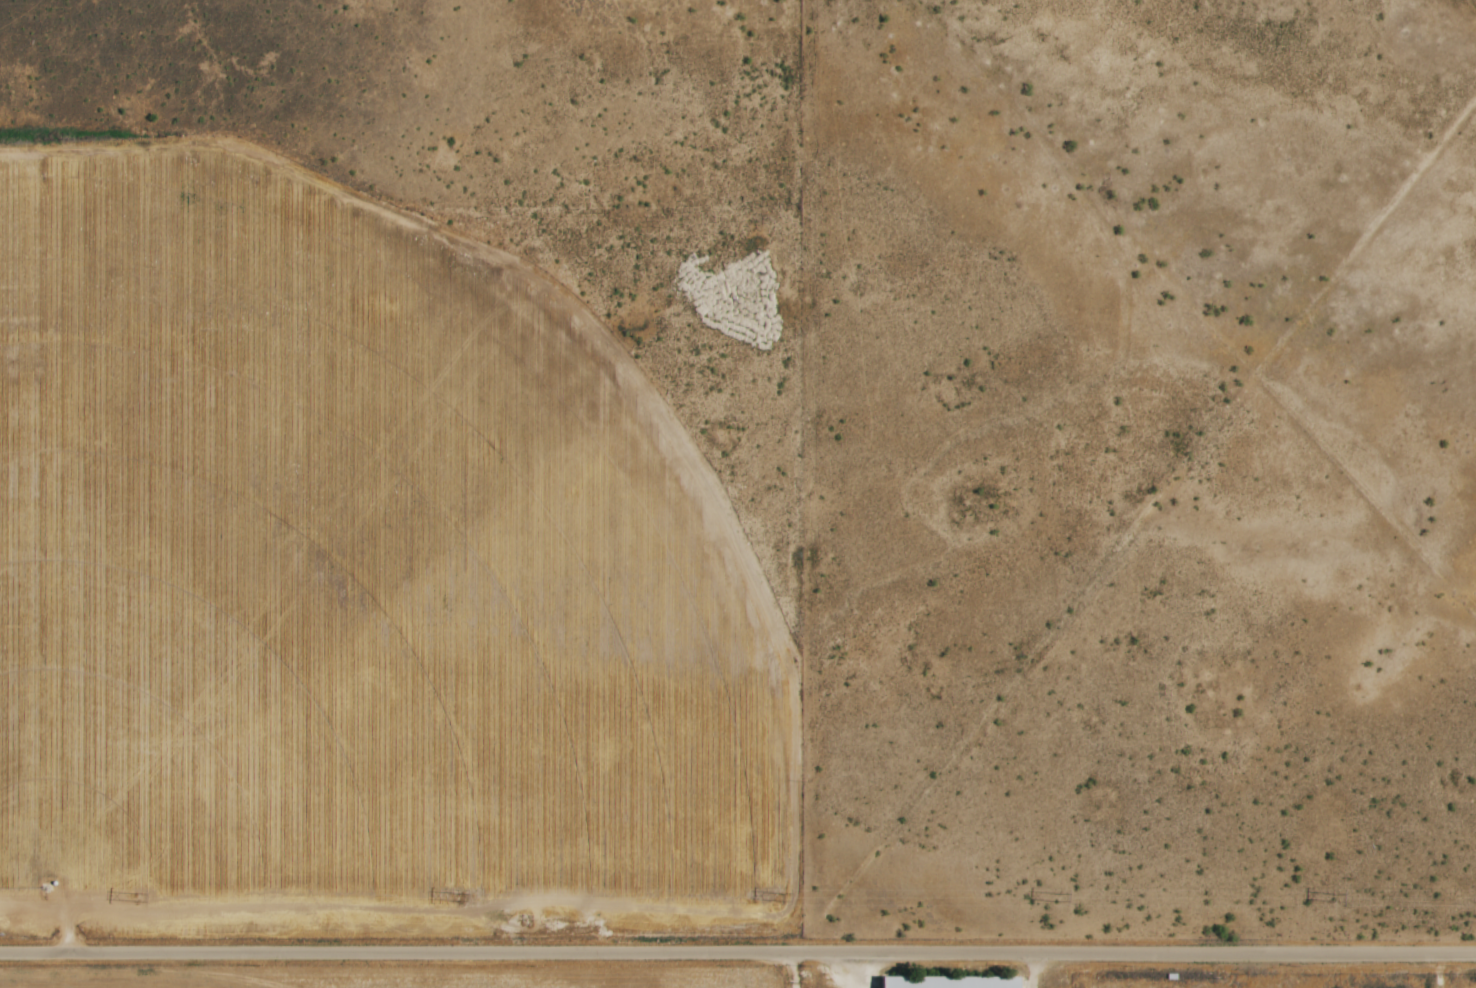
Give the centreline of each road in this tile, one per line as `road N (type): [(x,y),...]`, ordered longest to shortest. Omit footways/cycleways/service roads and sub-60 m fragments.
road 1 (residential): [(0,952),(1475,955)]

